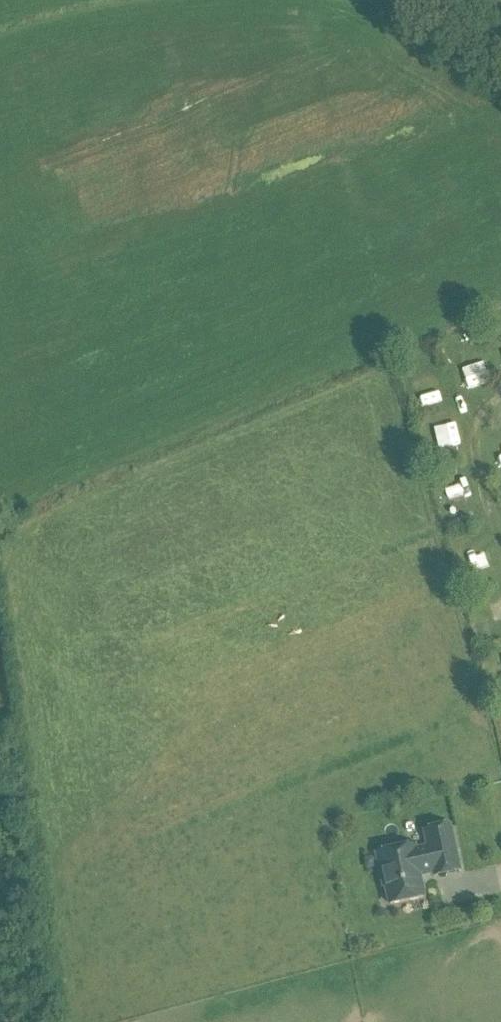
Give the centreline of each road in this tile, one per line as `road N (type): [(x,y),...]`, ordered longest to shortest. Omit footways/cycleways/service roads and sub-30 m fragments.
road 1 (track): [(400,0),(500,68)]

